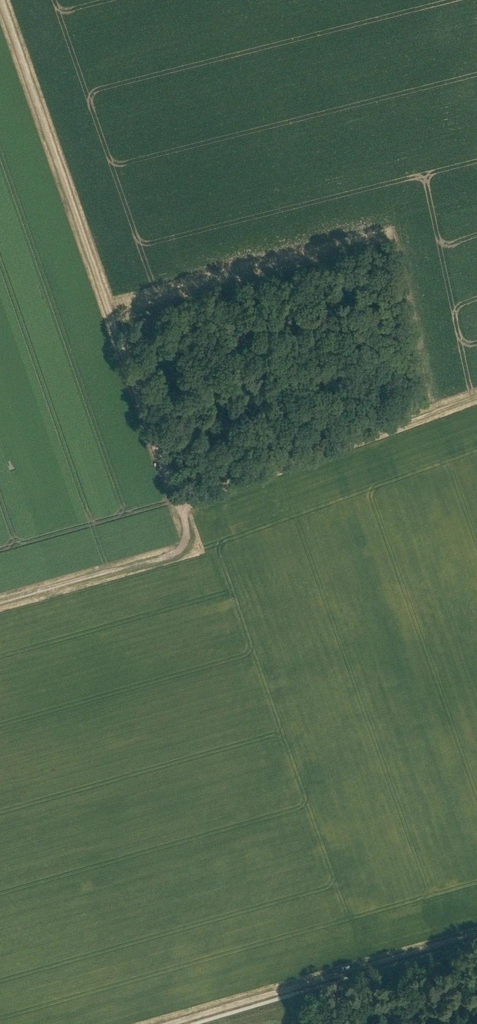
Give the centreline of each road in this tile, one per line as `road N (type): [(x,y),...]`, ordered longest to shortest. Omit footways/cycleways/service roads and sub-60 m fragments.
road 1 (track): [(1,0),(180,508)]
road 2 (track): [(168,1023),(476,934)]
road 3 (track): [(476,396),(180,508)]
road 4 (track): [(180,508),(188,535),(181,550),(0,603)]

